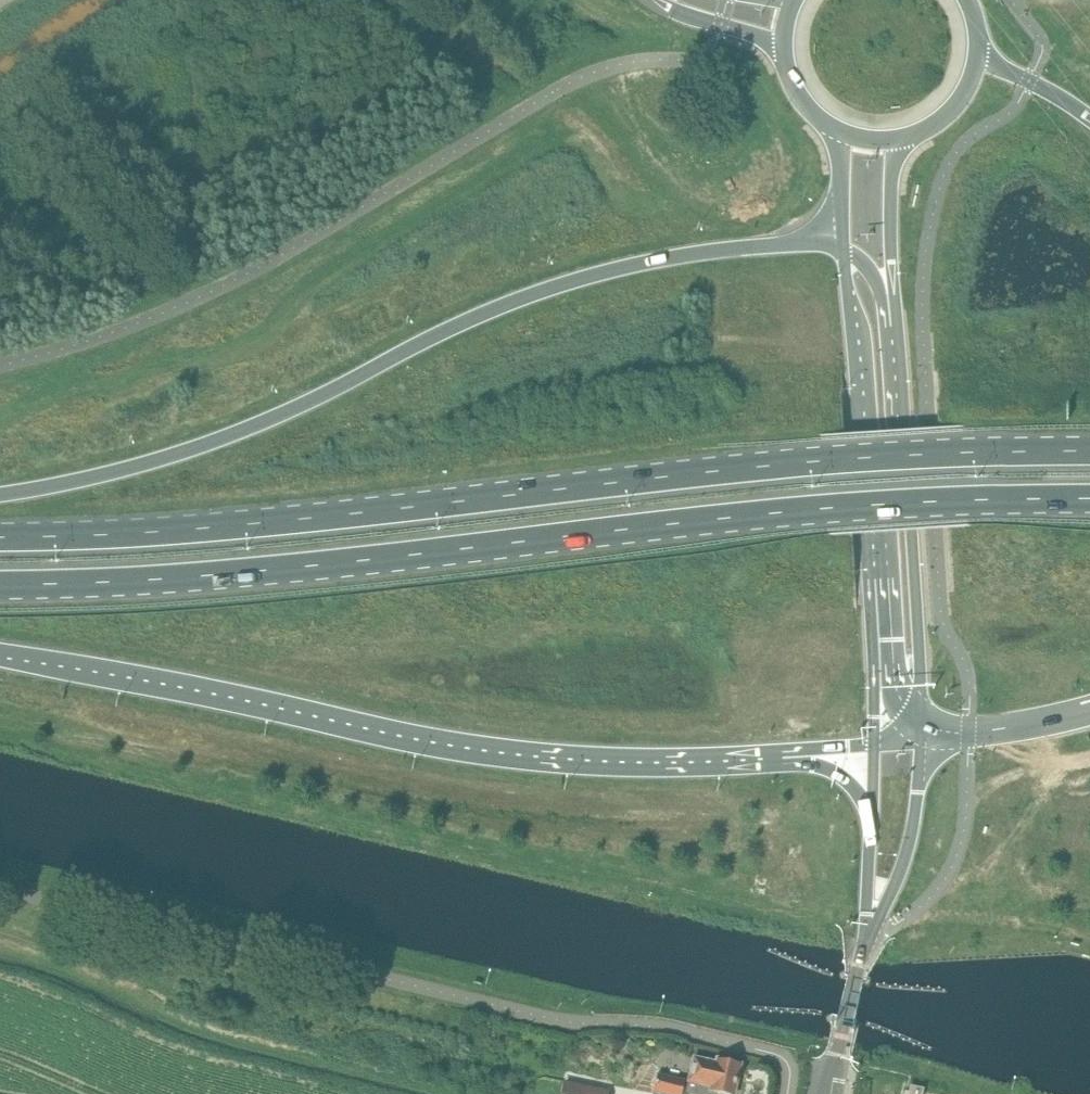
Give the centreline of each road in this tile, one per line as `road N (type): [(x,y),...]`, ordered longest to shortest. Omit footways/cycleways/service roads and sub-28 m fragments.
road 1 (trunk): [(1089,451),(823,459),(157,532),(0,536)]
road 2 (trunk): [(0,584),(156,579),(826,509),(1089,499)]
road 3 (trunk): [(846,244),(795,242),(591,273),(462,322),(285,412),(150,460),(0,492)]
road 4 (trunk): [(0,657),(503,753),(688,762),(772,757)]
road 5 (tertiary): [(846,244),(873,745)]
road 6 (tertiary): [(921,741),(894,325)]
road 7 (tertiary): [(869,941),(911,836),(921,741)]
road 8 (tertiary): [(894,325),(894,180),(910,137)]
road 9 (trunk): [(921,741),(1089,710)]
road 10 (tertiary): [(831,1093),(869,941)]
road 11 (unclassified): [(651,0),(787,52)]
road 12 (trunk): [(772,757),(835,769),(858,792),(871,828)]
road 13 (trunk): [(1089,118),(978,58)]
road 14 (track): [(1089,759),(968,780)]

